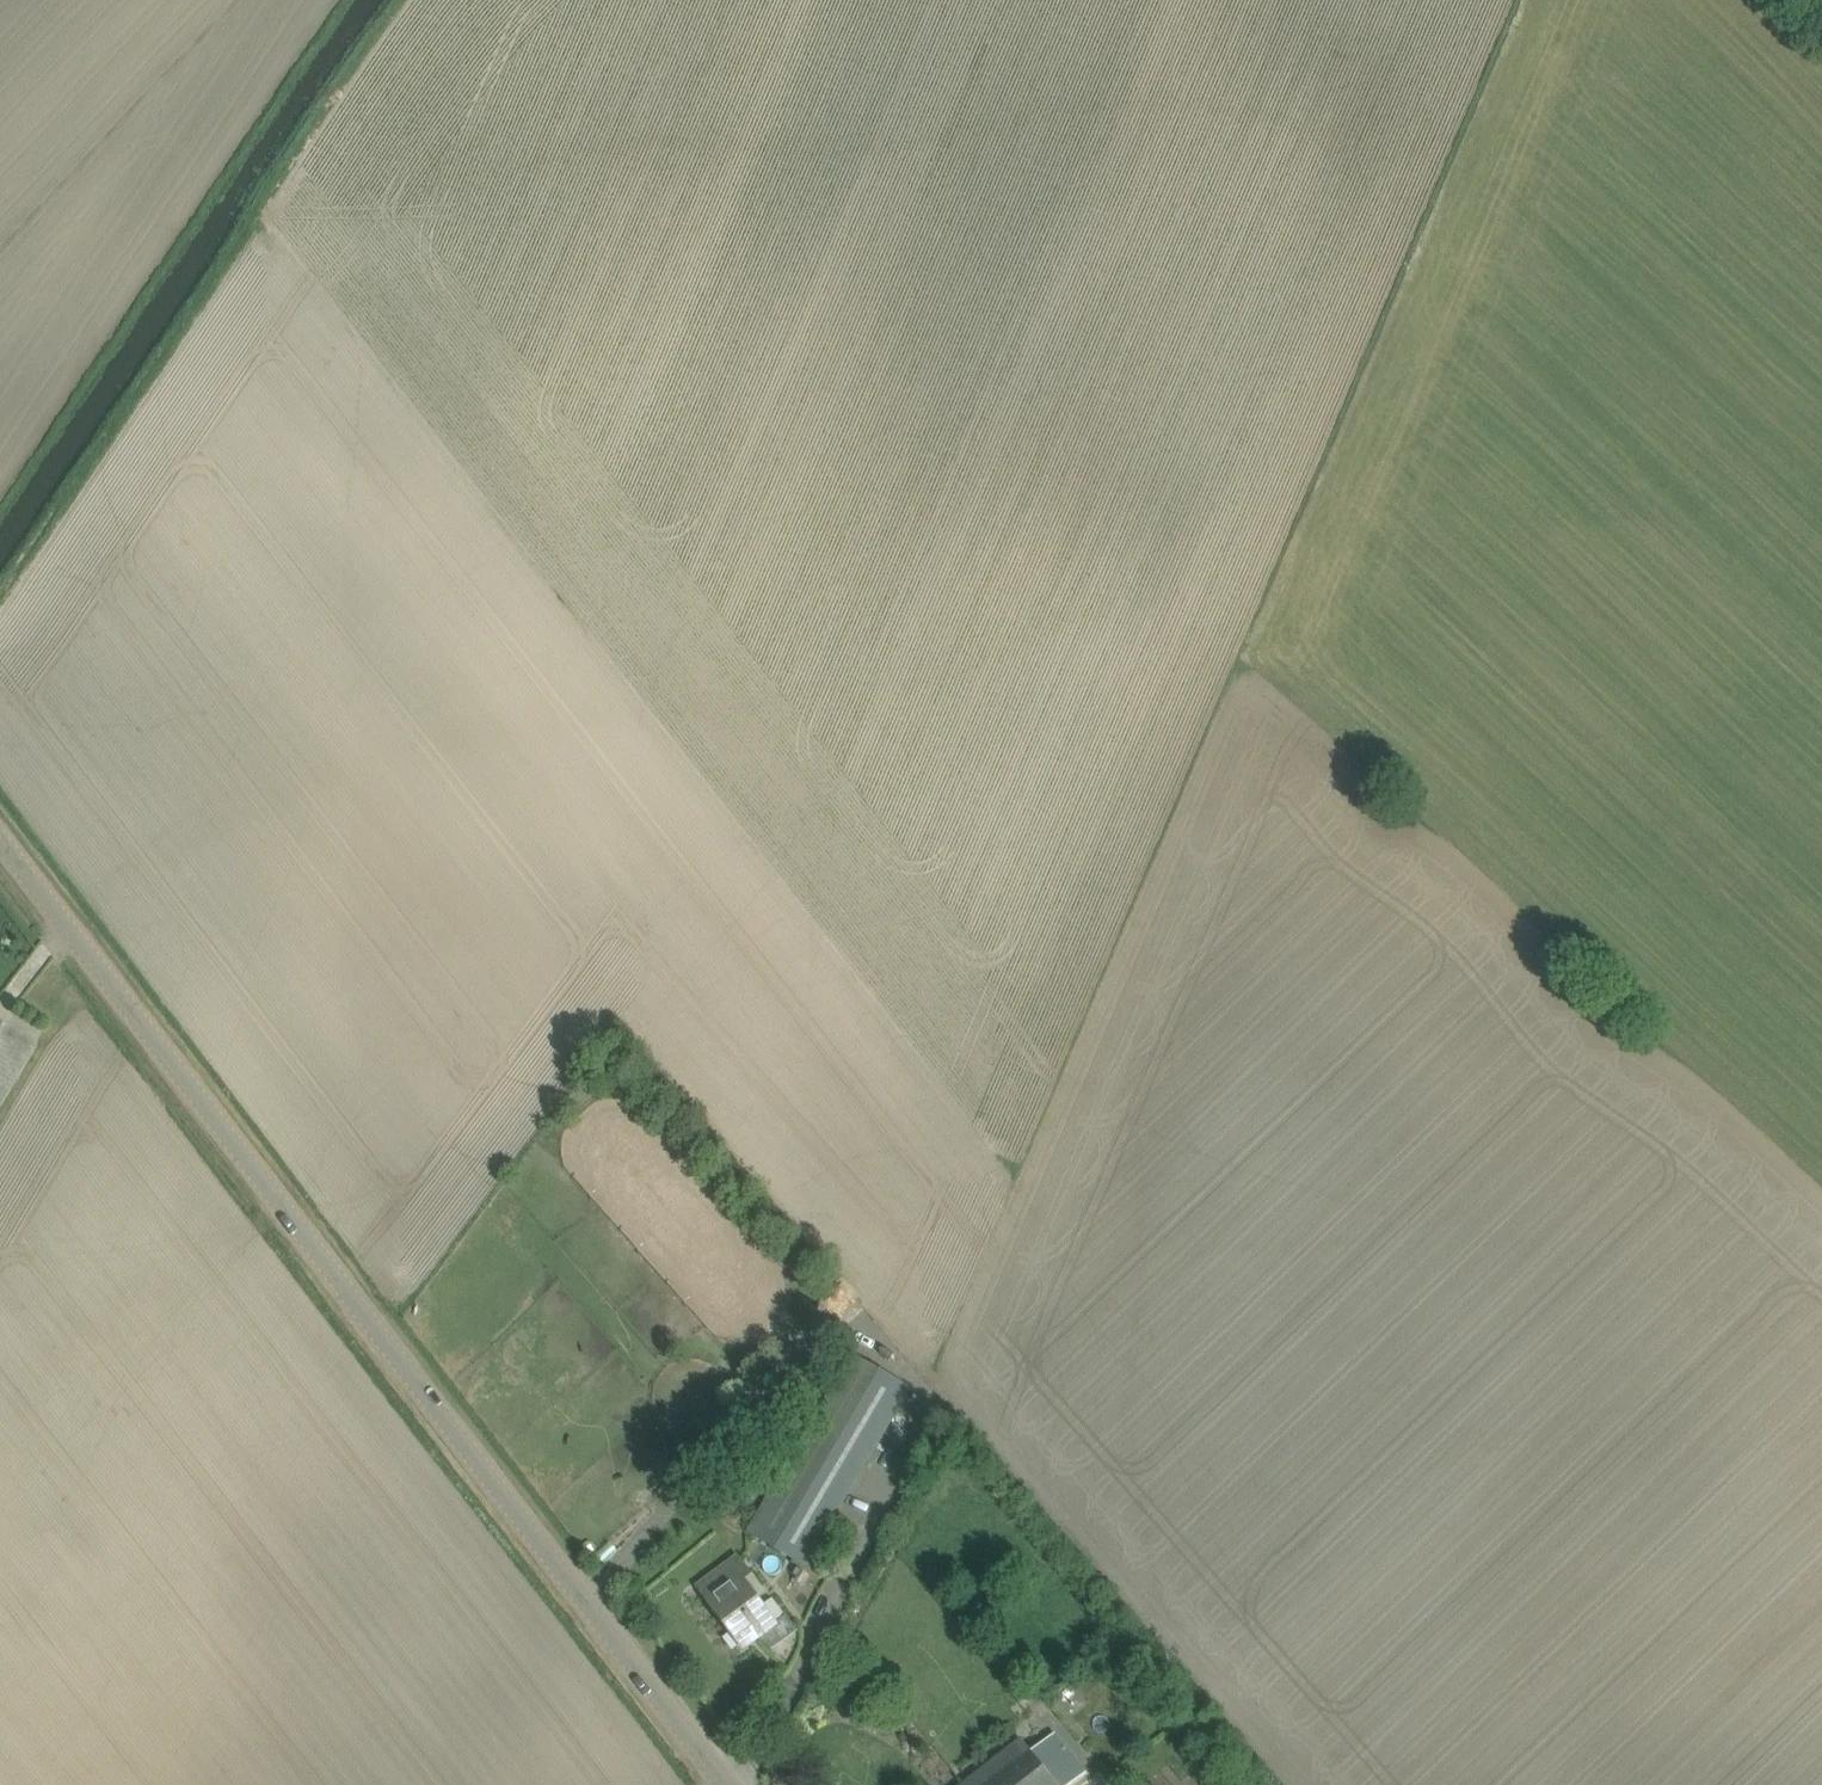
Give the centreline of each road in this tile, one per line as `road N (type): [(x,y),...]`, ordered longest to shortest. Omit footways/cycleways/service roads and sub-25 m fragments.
road 1 (tertiary): [(730,1784),(0,836)]

